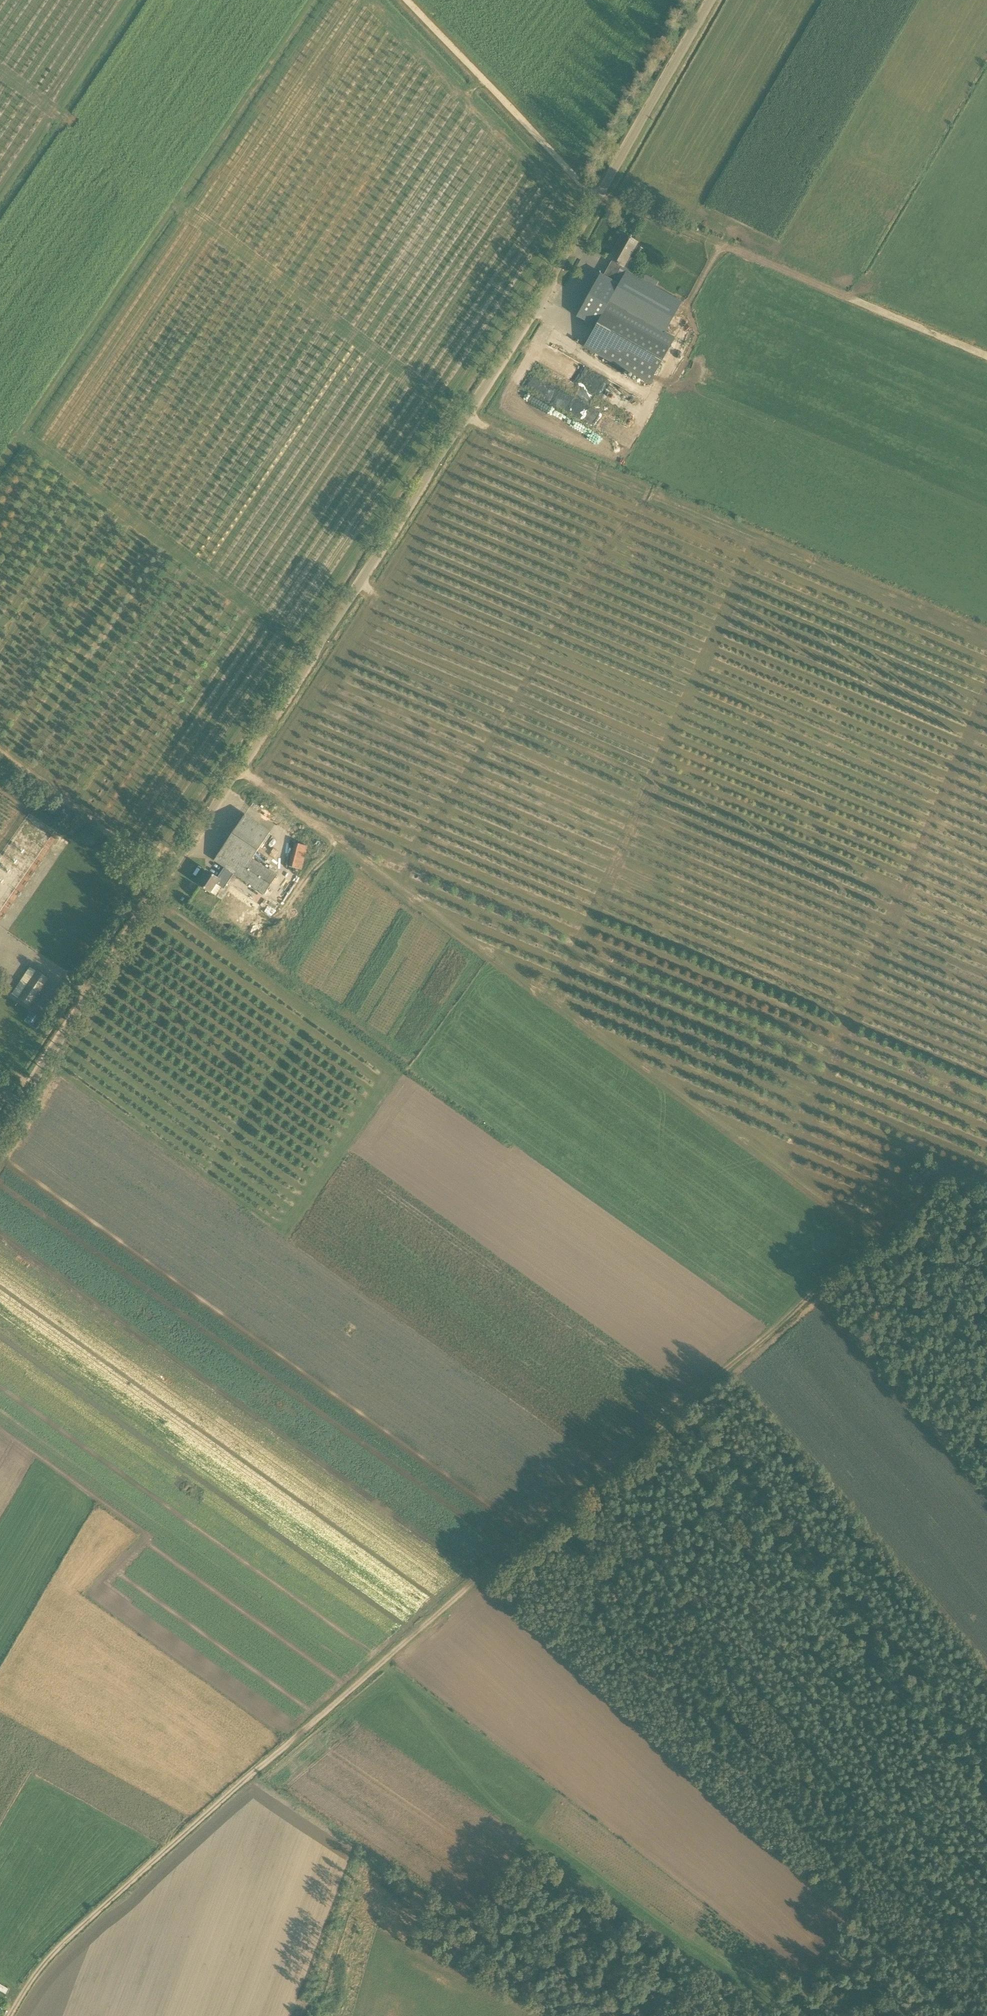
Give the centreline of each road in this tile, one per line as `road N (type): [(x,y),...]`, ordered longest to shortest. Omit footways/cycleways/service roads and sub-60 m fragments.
road 1 (unclassified): [(0,1132),(538,304),(711,0)]
road 2 (track): [(9,2015),(89,1927),(387,1661),(937,1190),(962,1182),(986,1189)]
road 3 (track): [(882,1240),(240,770)]
road 4 (track): [(986,1758),(717,1437),(679,1432),(680,1409)]
road 5 (track): [(986,356),(601,192)]
road 6 (track): [(597,200),(407,0)]

